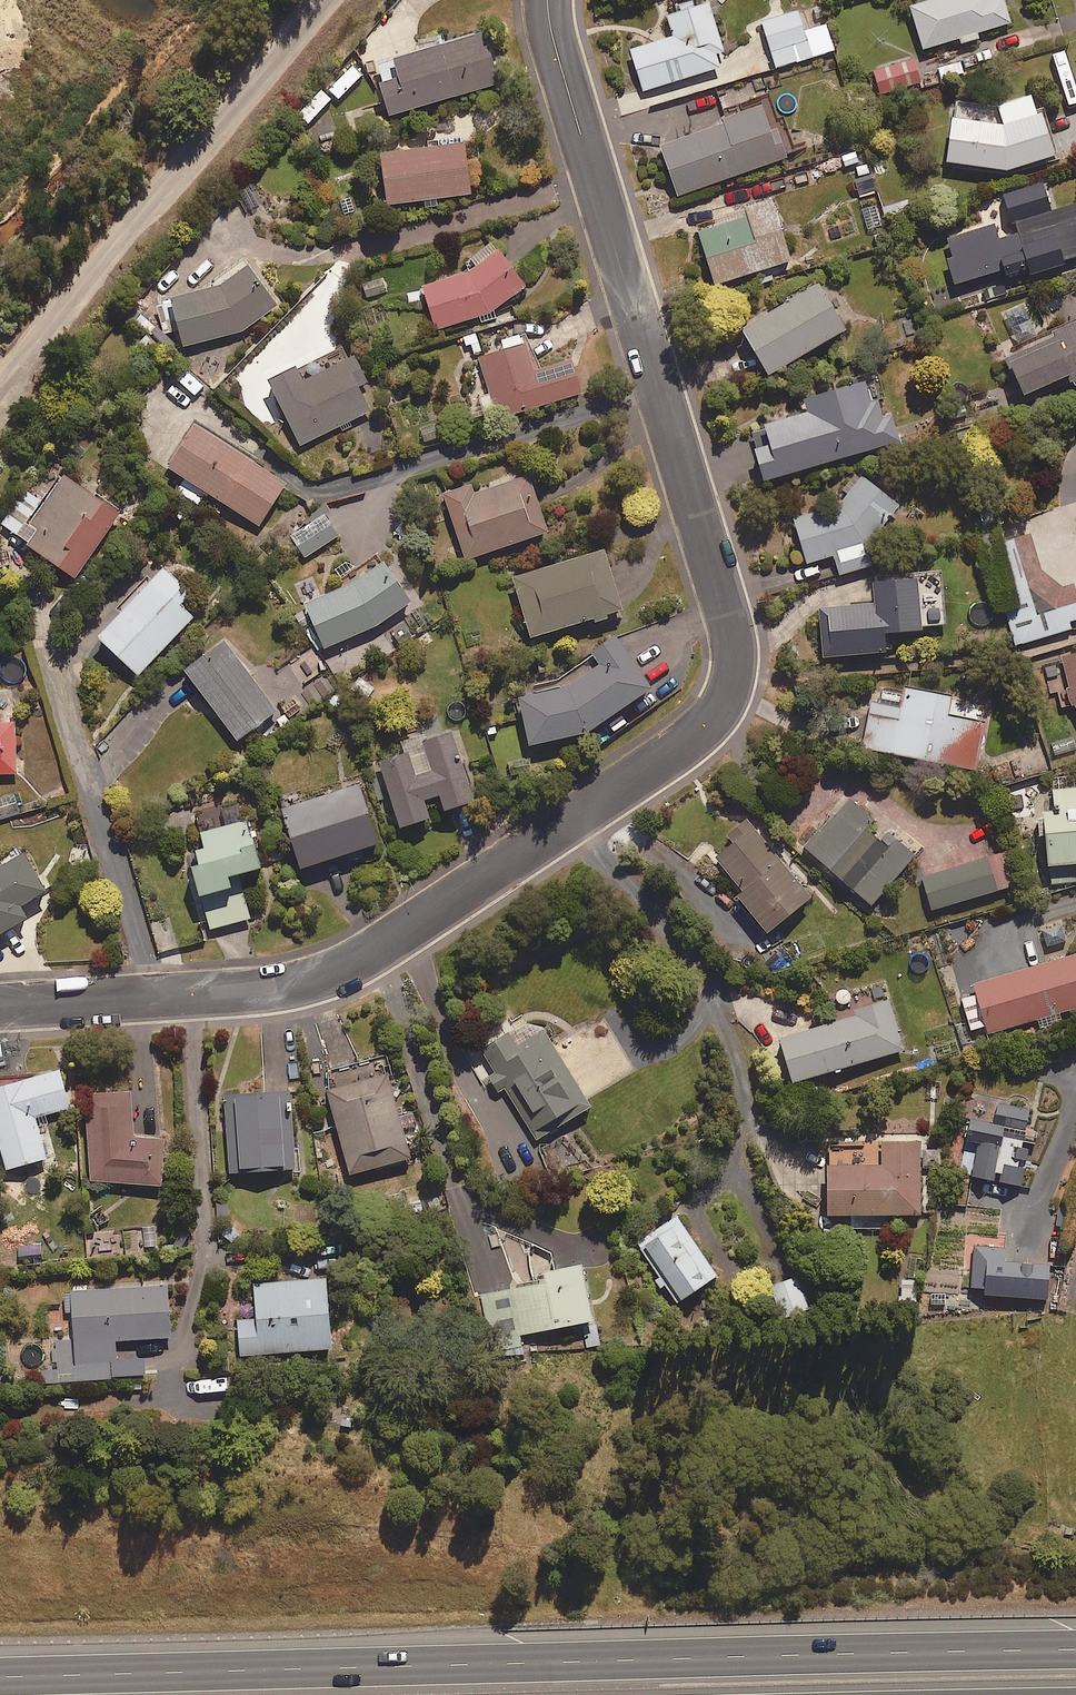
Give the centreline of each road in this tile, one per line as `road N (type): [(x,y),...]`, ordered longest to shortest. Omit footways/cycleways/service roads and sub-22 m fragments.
road 1 (residential): [(0,1006),(228,993),(338,972),(689,743),(723,711),(737,648),(547,0)]
road 2 (motorway): [(0,1678),(1075,1649)]

